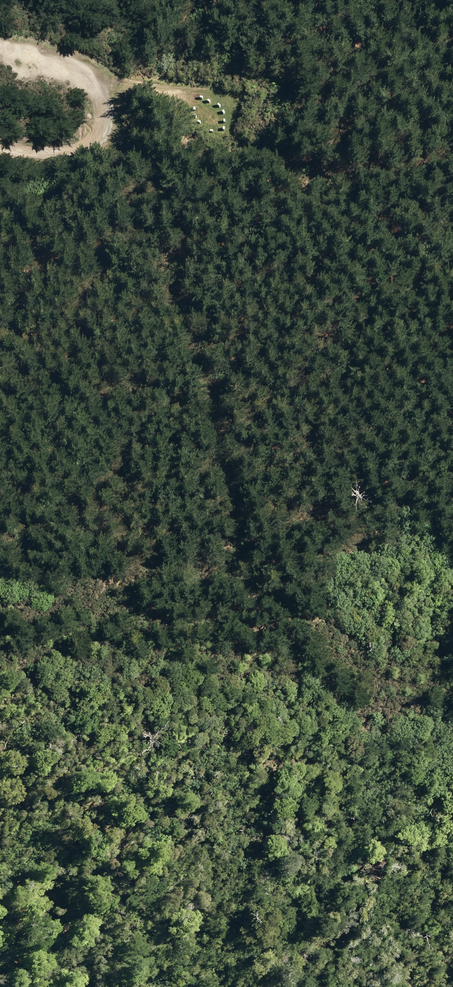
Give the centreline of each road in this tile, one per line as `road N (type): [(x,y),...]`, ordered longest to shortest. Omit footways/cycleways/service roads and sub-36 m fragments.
road 1 (track): [(0,614),(55,617),(148,575),(232,551),(221,470),(124,146),(64,152)]
road 2 (track): [(452,299),(391,223),(103,117)]
road 3 (track): [(188,563),(341,673),(452,701)]

